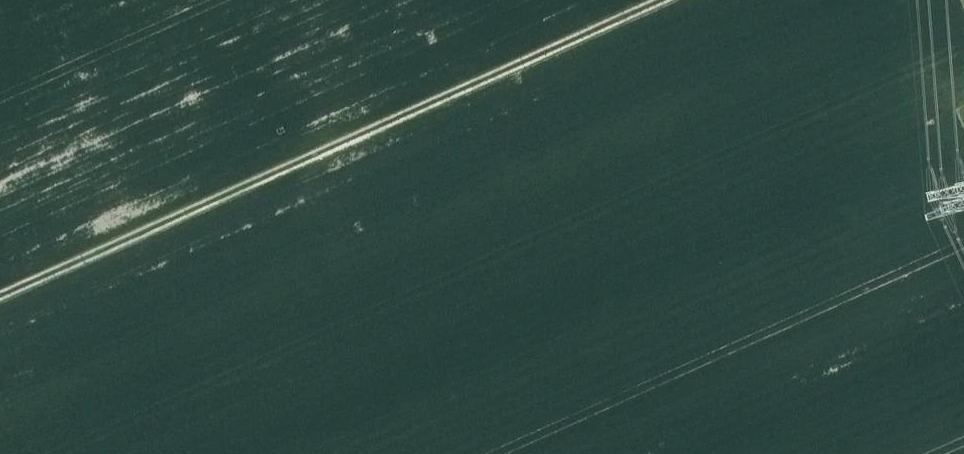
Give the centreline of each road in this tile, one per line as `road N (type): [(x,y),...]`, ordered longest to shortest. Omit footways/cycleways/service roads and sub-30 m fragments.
road 1 (track): [(0,299),(666,0)]

